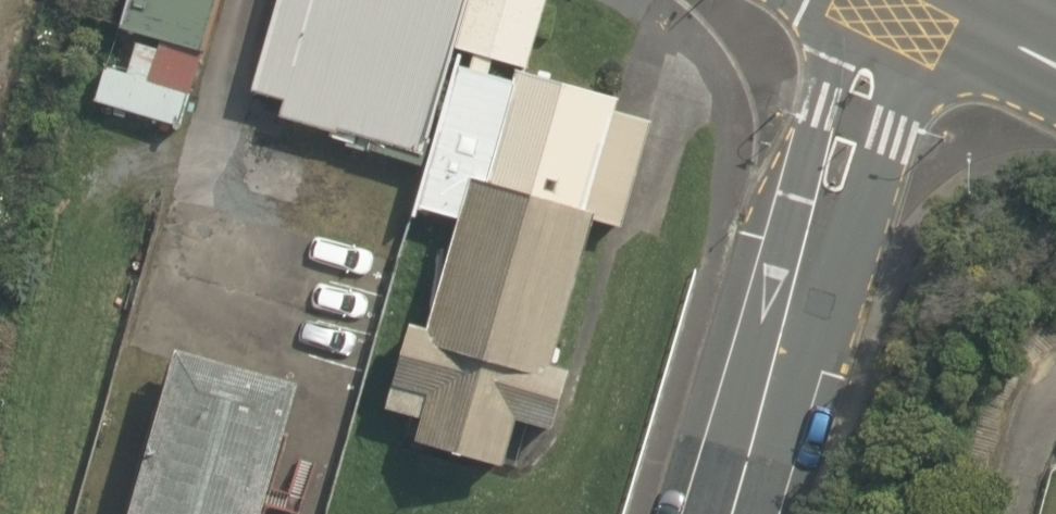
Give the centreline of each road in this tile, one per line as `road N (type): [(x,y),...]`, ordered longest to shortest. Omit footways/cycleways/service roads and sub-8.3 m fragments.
road 1 (tertiary): [(888,0),(734,513)]
road 2 (tertiary): [(915,0),(1055,71)]

